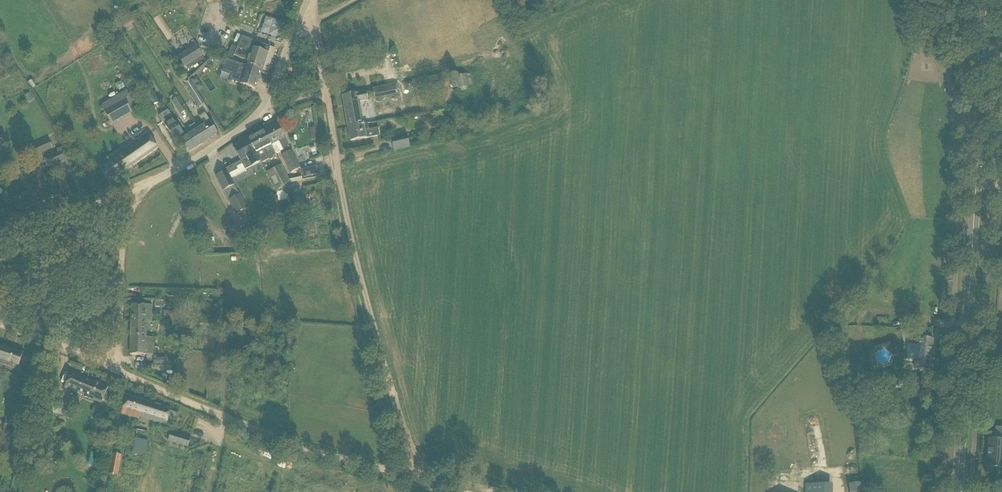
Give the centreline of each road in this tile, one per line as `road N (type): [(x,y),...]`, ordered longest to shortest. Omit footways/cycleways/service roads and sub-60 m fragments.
road 1 (tertiary): [(957,491),(984,0)]
road 2 (track): [(422,475),(347,225),(312,0)]
road 3 (unclassified): [(0,244),(189,164),(255,117),(307,0)]
road 4 (track): [(410,475),(271,435),(48,342)]
road 5 (track): [(148,180),(127,221),(117,370)]

